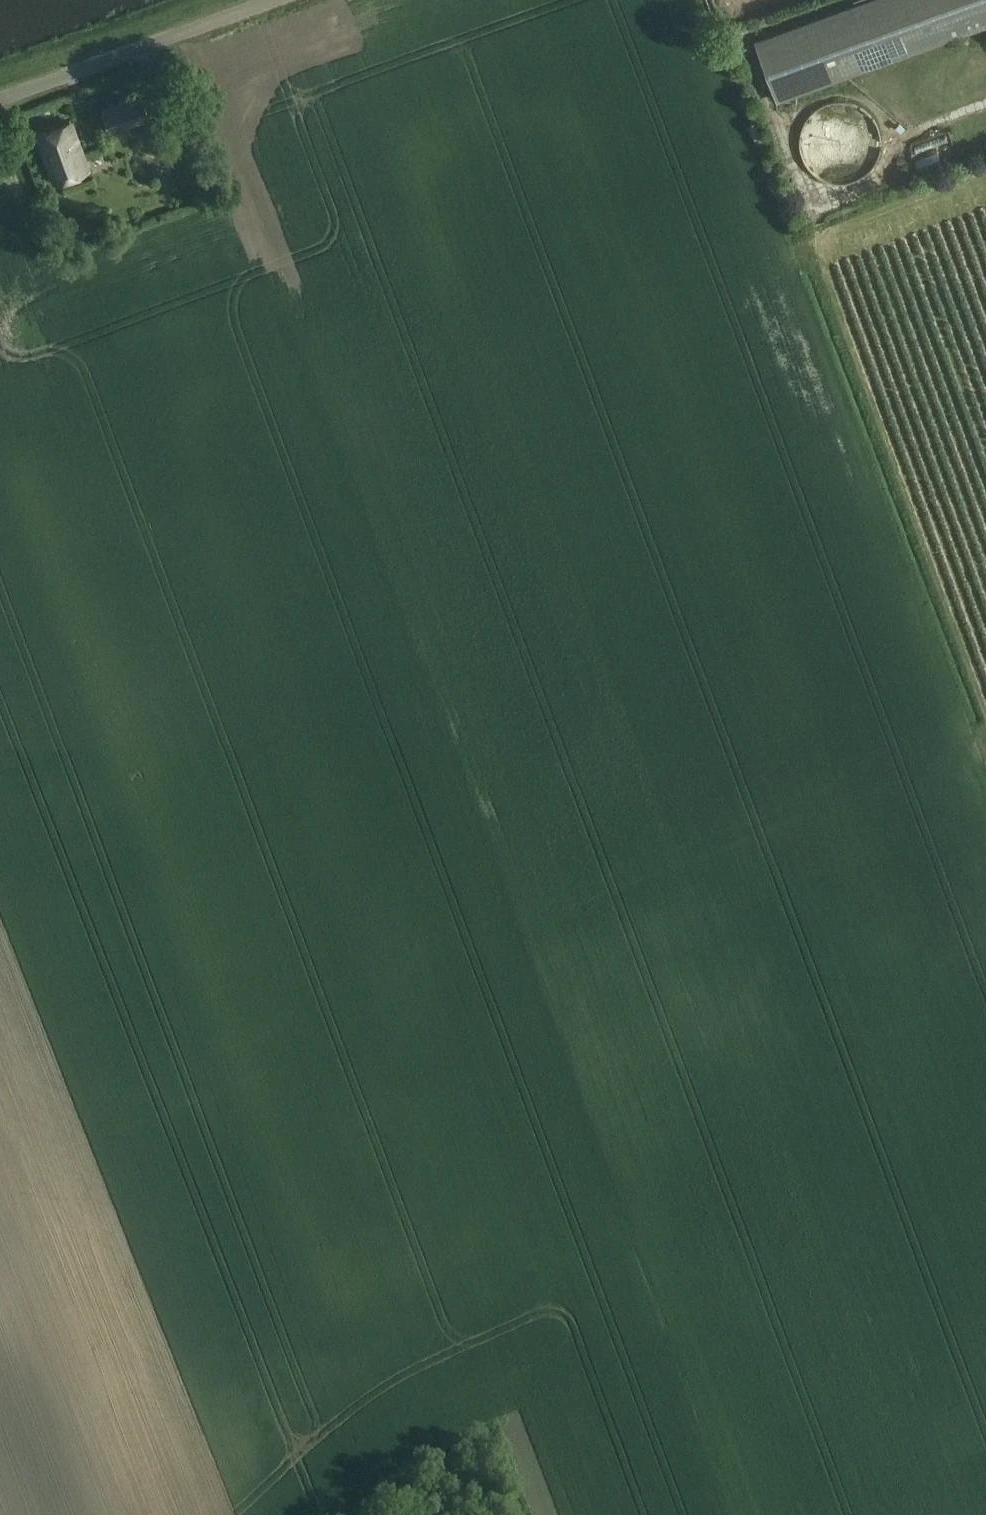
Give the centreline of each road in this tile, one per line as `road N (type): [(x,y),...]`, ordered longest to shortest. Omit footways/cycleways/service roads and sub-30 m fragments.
road 1 (unclassified): [(270,0),(0,98)]

